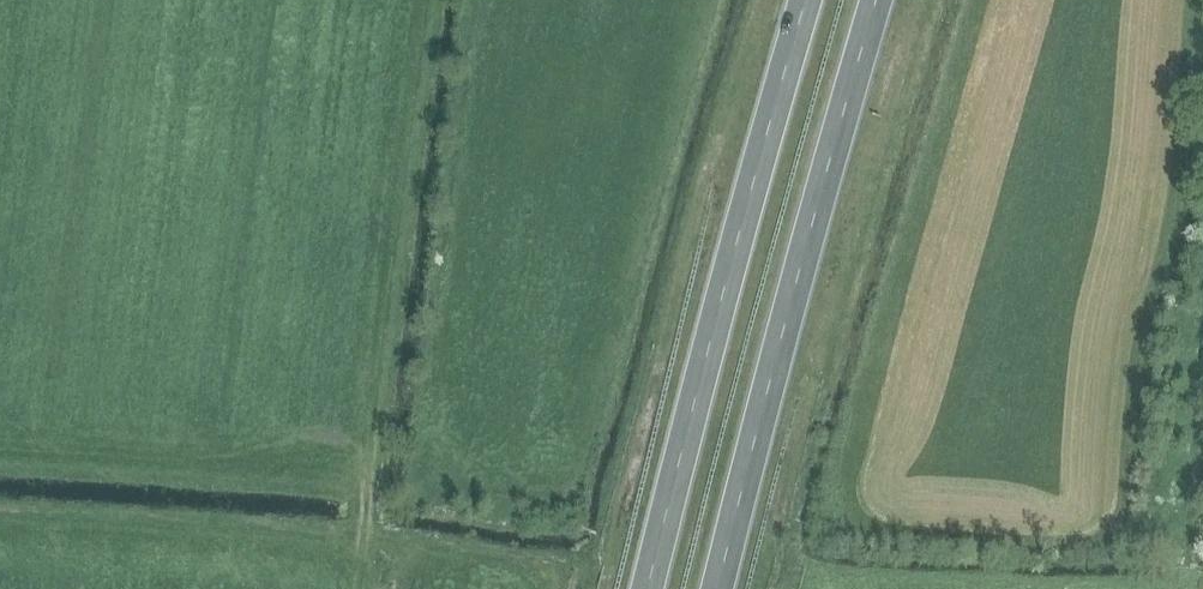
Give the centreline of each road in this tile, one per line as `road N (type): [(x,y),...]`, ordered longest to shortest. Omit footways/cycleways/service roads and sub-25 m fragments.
road 1 (trunk): [(718,588),(877,0)]
road 2 (trunk): [(805,0),(647,588)]

